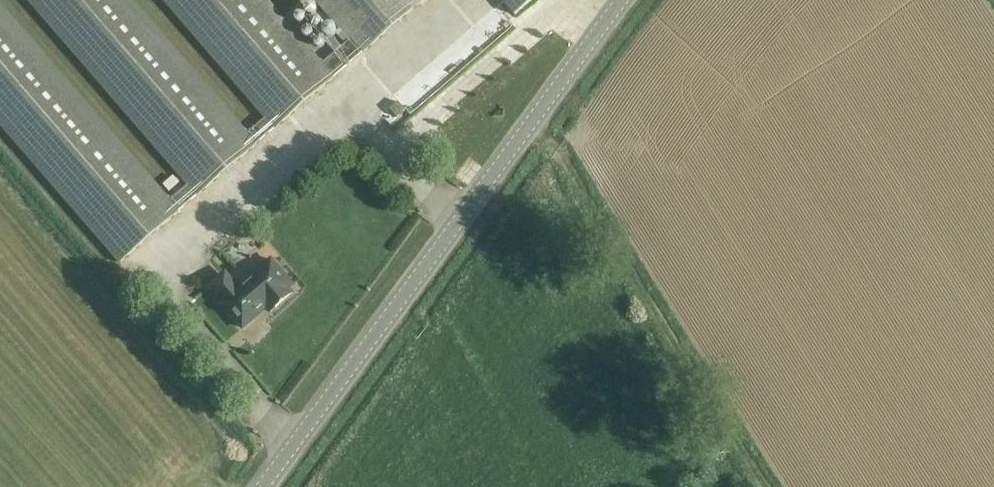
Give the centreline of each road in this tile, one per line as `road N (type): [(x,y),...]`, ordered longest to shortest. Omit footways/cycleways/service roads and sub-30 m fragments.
road 1 (tertiary): [(263,486),(624,0)]
road 2 (track): [(539,111),(761,416),(803,486)]

